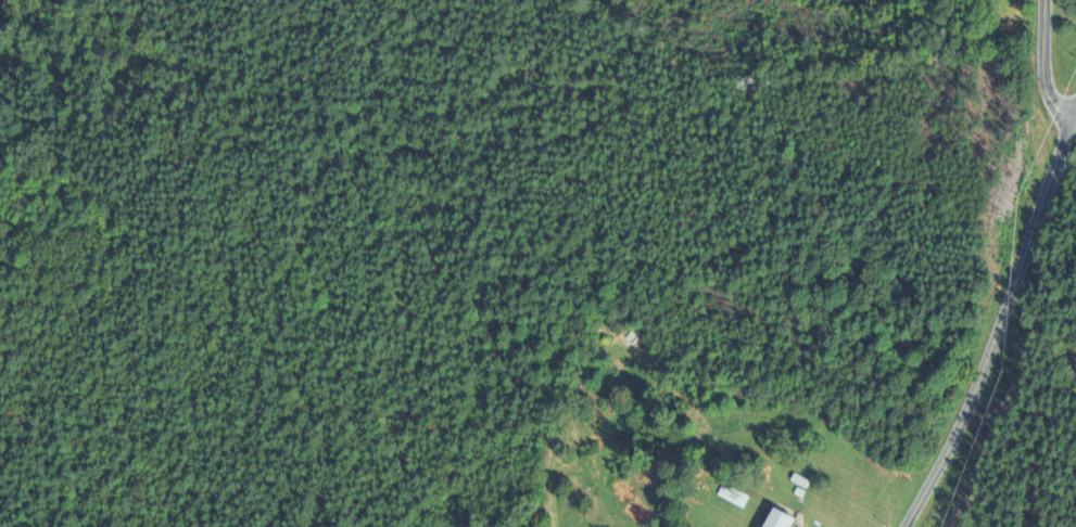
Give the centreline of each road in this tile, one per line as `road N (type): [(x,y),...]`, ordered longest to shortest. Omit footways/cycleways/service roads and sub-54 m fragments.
road 1 (residential): [(901,526),(952,435),(1075,106)]
road 2 (residential): [(1069,118),(1041,91),(1040,0)]

